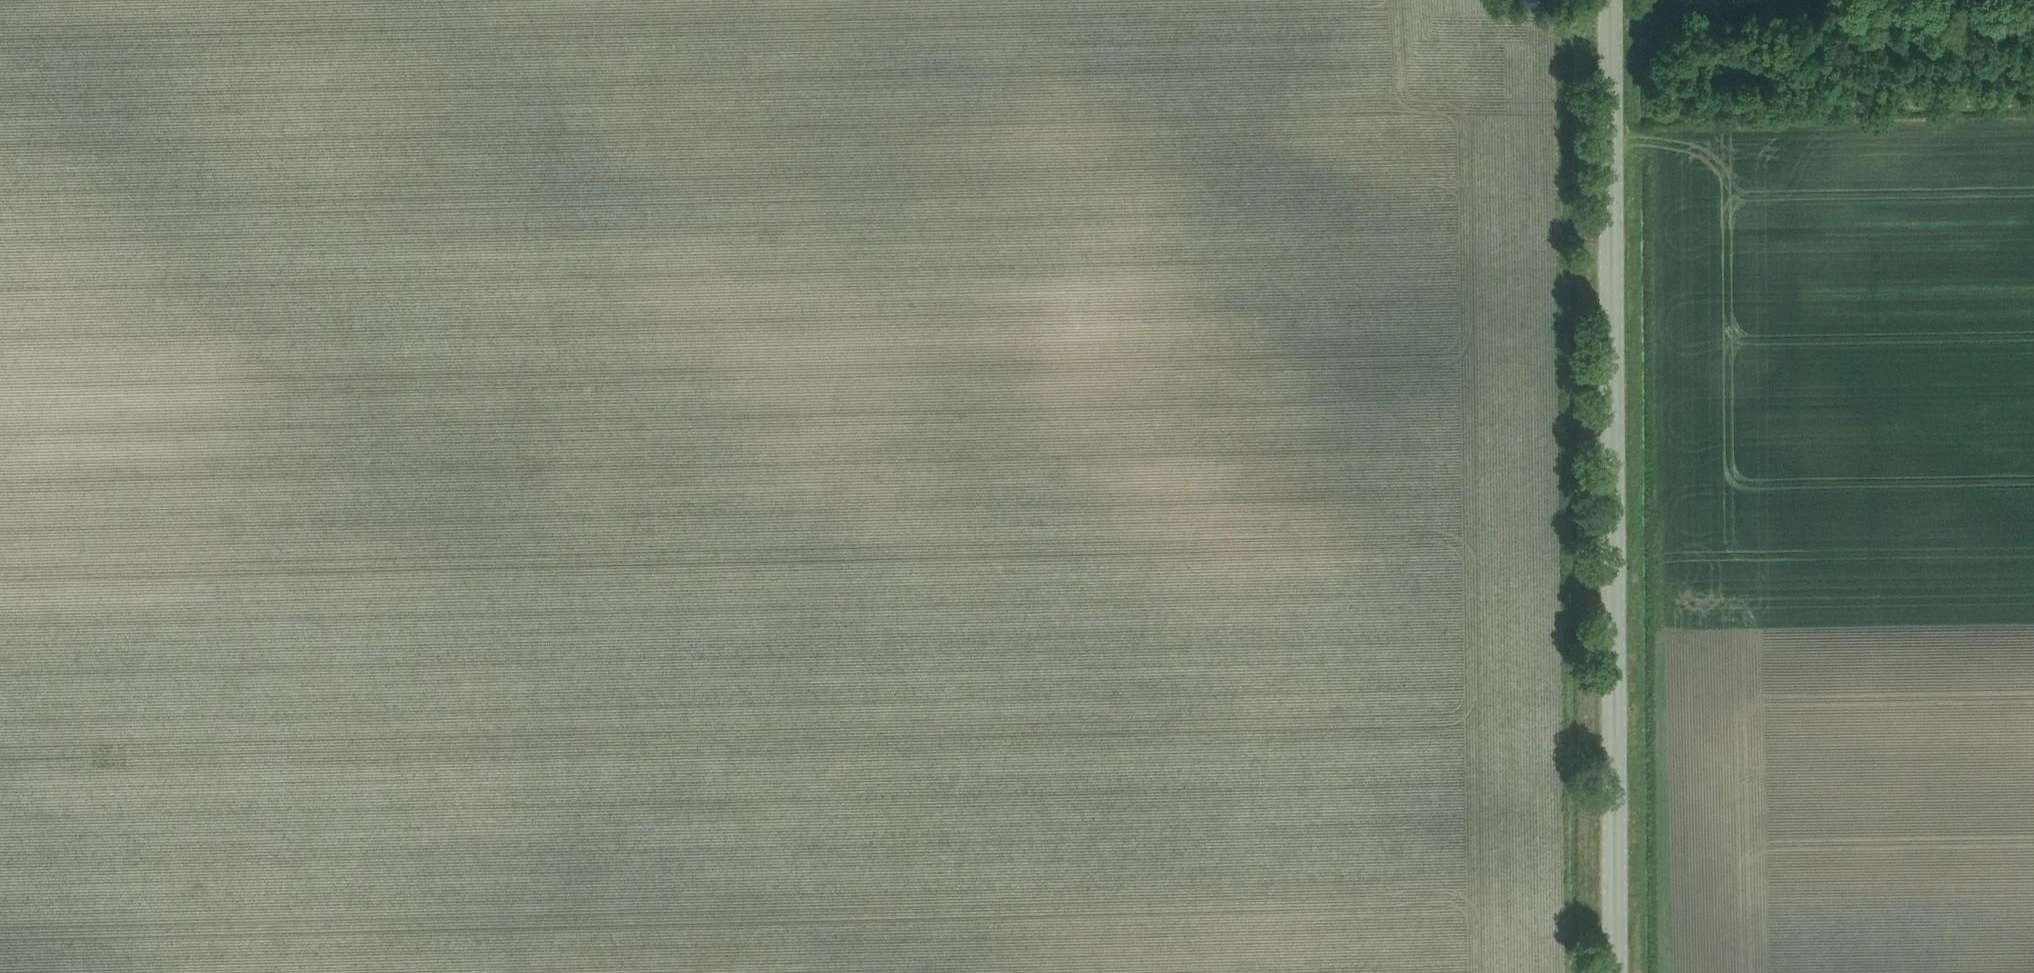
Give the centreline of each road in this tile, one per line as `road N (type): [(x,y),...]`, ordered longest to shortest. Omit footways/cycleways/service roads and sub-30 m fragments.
road 1 (unclassified): [(1614,972),(1608,0)]

